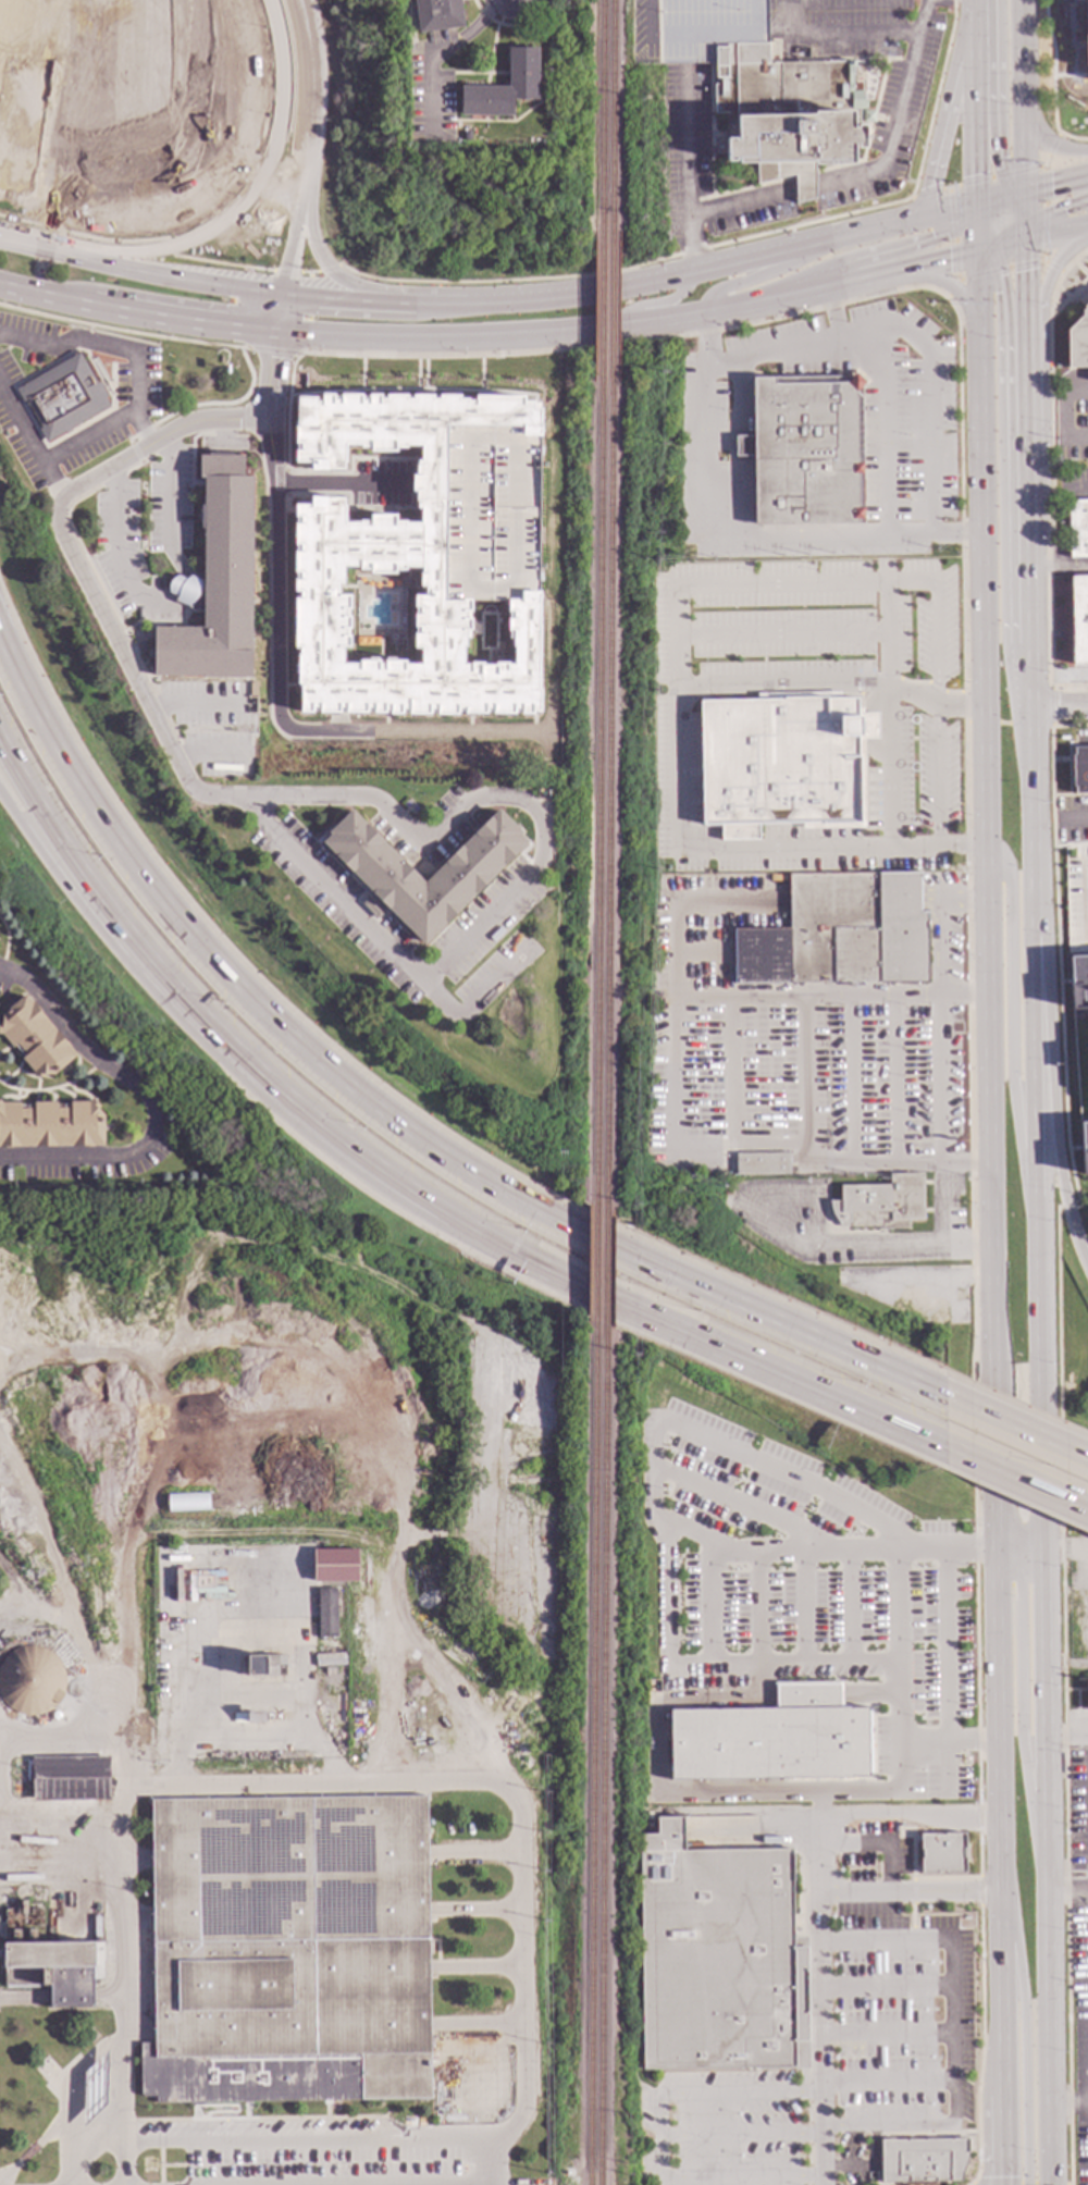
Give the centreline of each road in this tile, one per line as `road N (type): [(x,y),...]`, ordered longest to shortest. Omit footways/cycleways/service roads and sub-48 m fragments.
road 1 (motorway): [(950,1437),(602,1291),(463,1221),(379,1164),(228,1039),(172,977),(86,868),(0,732)]
road 2 (motorway): [(0,794),(21,834),(156,1007),(335,1170),(471,1260),(936,1473)]
road 3 (primary): [(1047,1548),(1033,706)]
road 4 (primary): [(977,252),(989,847)]
road 5 (secondary): [(276,334),(424,342),(544,334),(666,321),(828,286)]
road 6 (primary): [(989,847),(992,1375)]
road 7 (secondary): [(907,220),(580,293),(408,304)]
road 8 (secondary): [(408,304),(320,300),(160,275),(0,236)]
road 9 (primary): [(1042,1236),(1011,1070),(1009,876),(989,847)]
road 10 (residential): [(0,967),(21,974),(96,1057),(154,1101),(138,1151),(0,1163)]
road 11 (primary): [(1048,1891),(1047,1548)]
road 12 (primary): [(993,1552),(1002,1879)]
road 13 (primary): [(1002,1879),(1025,1990),(1027,2184)]
road 14 (primary): [(1052,2184),(1048,1891)]
road 15 (secondary): [(0,285),(276,334)]
road 16 (primary): [(1048,1799),(1023,1743),(1019,1550)]
road 17 (primary): [(976,0),(929,186),(907,220)]
road 18 (primary): [(1027,469),(1004,390),(998,248)]
road 19 (primary): [(1002,1879),(1005,2098)]
road 20 (primary): [(978,0),(975,203)]
road 21 (primary): [(992,1375),(993,1552)]
road 22 (primary): [(1031,644),(1027,469)]
road 23 (primary): [(981,0),(993,34),(999,165)]
road 24 (motorway): [(936,1473),(1087,1541)]
road 25 (primary): [(828,286),(848,261),(976,226)]
road 26 (secondary): [(828,286),(977,252)]
road 27 (motorway): [(1087,1500),(950,1437)]
road 28 (secondary): [(829,239),(792,266),(714,292),(708,312)]
road 29 (primary): [(1027,469),(1026,337)]
road 30 (primary): [(1026,337),(1052,267),(1087,230)]
road 31 (primary): [(1023,124),(1024,0)]

